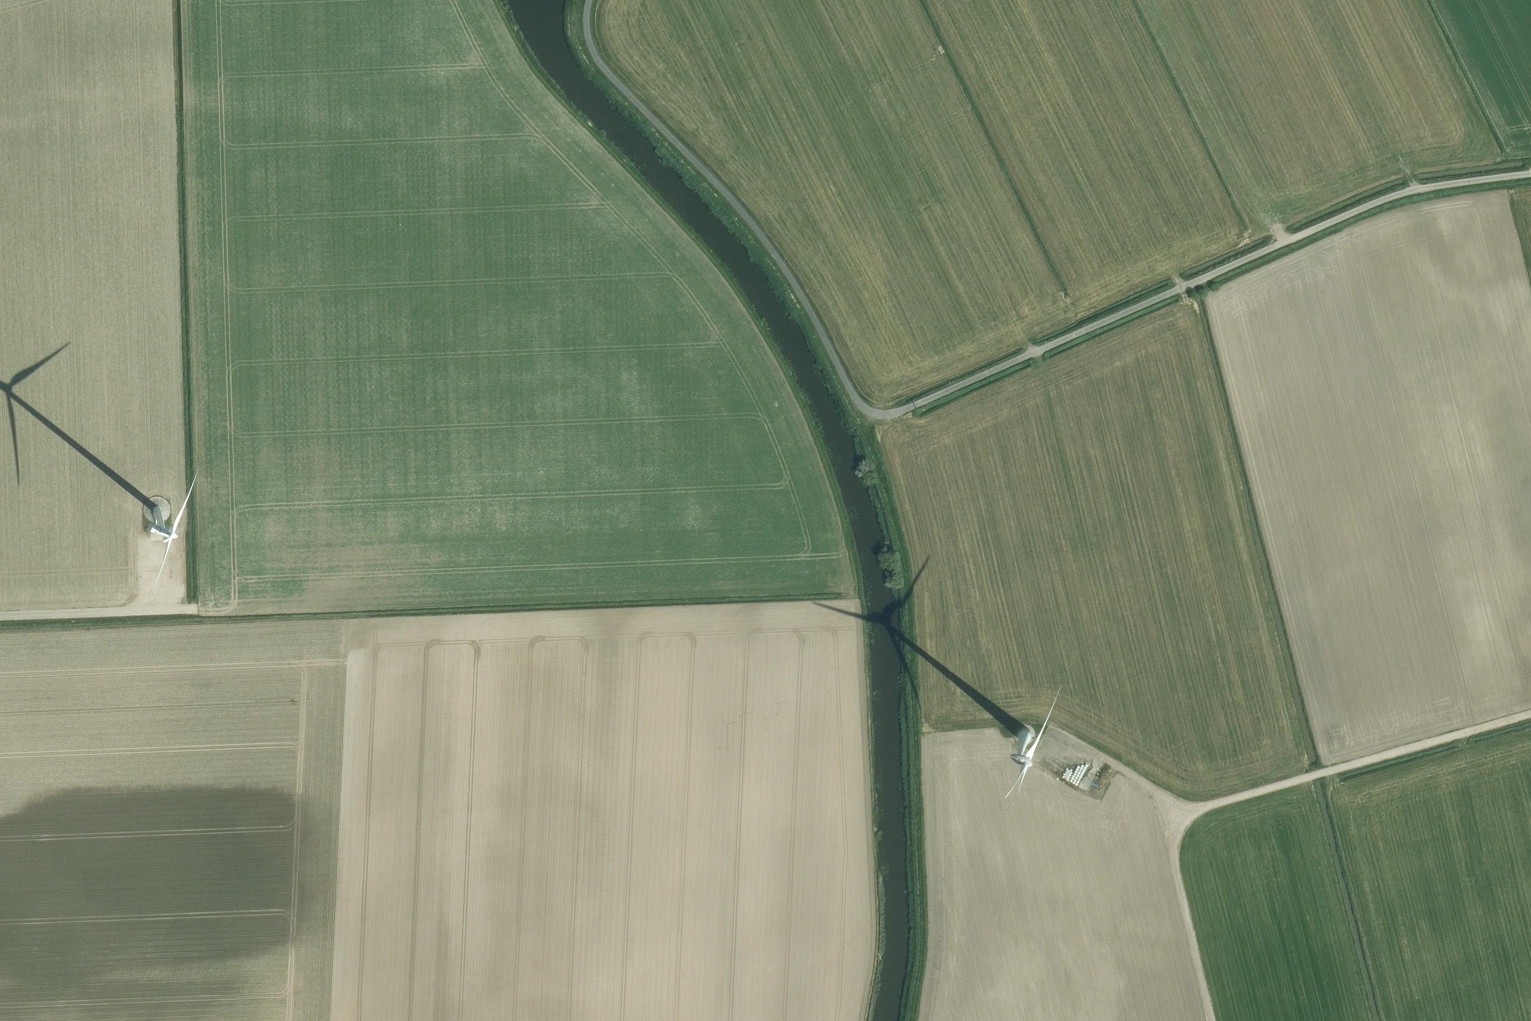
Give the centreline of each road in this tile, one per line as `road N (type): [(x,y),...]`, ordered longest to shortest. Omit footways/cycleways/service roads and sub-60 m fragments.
road 1 (track): [(1413,189),(912,404)]

